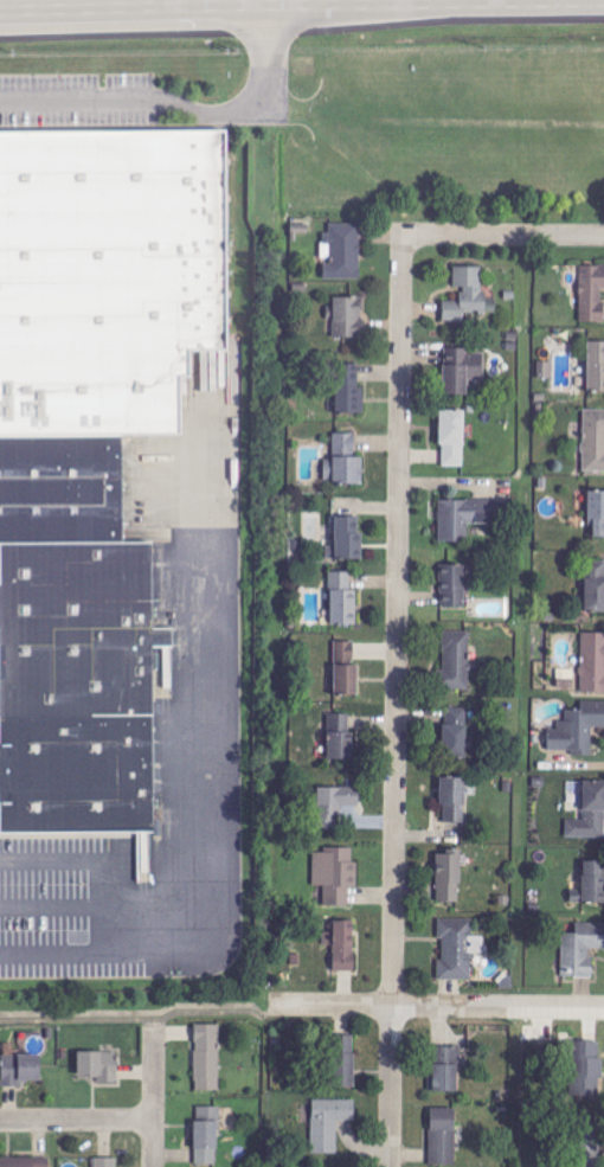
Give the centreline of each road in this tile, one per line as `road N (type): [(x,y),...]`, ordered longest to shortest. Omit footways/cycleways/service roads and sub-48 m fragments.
road 1 (residential): [(439,235),(403,235),(390,1166)]
road 2 (primary): [(0,10),(603,1)]
road 3 (residential): [(269,1005),(603,1009)]
road 4 (residential): [(439,235),(603,236)]
road 5 (residential): [(153,1121),(0,1121)]
road 6 (residential): [(154,1028),(152,1166)]

